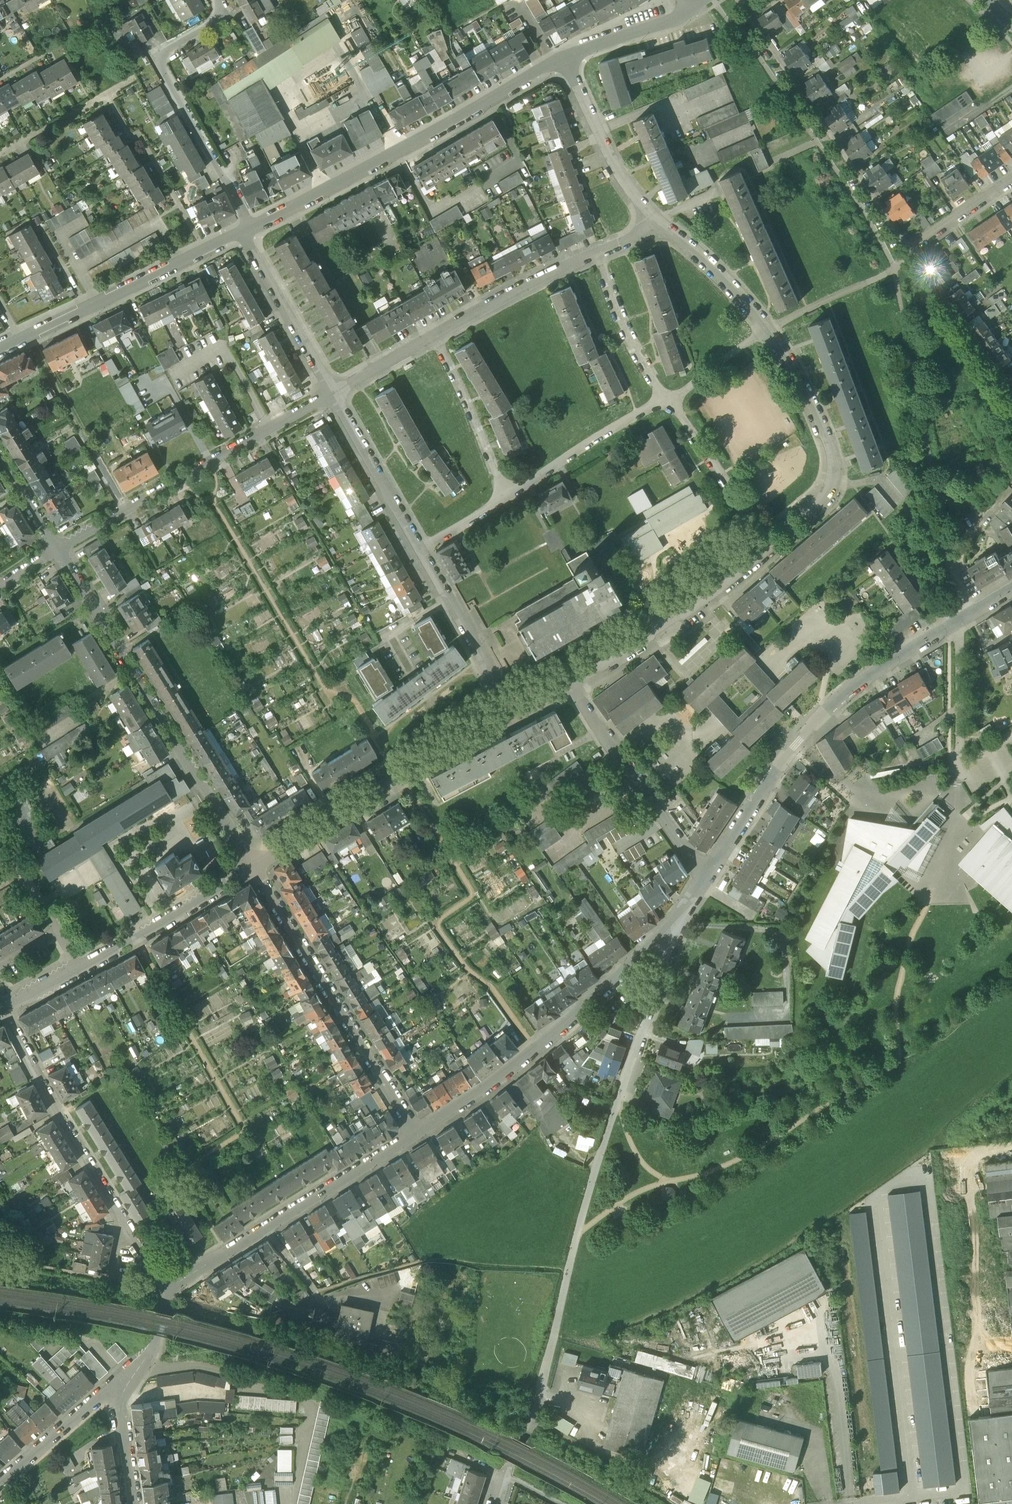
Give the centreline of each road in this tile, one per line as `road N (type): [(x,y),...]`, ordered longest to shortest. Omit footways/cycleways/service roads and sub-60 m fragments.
road 1 (residential): [(527,1433),(619,1097),(668,973),(672,929)]
road 2 (residential): [(708,875),(800,742),(875,671),(1011,591)]
road 3 (residential): [(58,550),(255,867)]
road 4 (residential): [(252,227),(556,63)]
road 5 (residential): [(420,1136),(539,1053),(672,929)]
road 6 (residential): [(255,867),(420,1136)]
road 7 (residential): [(58,550),(331,393)]
road 8 (residential): [(255,867),(515,710)]
road 9 (residential): [(252,227),(158,57),(225,14),(218,0)]
road 10 (residential): [(176,1286),(420,1136)]
road 11 (residential): [(909,249),(752,16)]
road 12 (residential): [(0,349),(241,234)]
road 13 (residential): [(767,545),(837,482),(841,466),(810,391),(767,330)]
road 14 (residential): [(569,684),(767,545)]
road 15 (residential): [(9,1009),(125,1219)]
road 16 (residential): [(708,875),(569,684)]
road 17 (residential): [(76,971),(255,867)]
road 18 (residential): [(672,401),(645,409),(504,497)]
road 19 (residential): [(658,222),(632,194),(556,63)]
road 20 (residential): [(423,550),(515,710)]
road 21 (residential): [(435,335),(599,254)]
road 22 (residential): [(241,234),(331,393)]
road 23 (residential): [(331,393),(423,550)]
road 24 (residential): [(1011,398),(909,249)]
road 25 (residential): [(504,497),(435,335)]
road 26 (residential): [(0,1485),(133,1375)]
road 27 (residential): [(767,545),(672,401)]
road 28 (residential): [(672,401),(631,341),(599,254)]
road 29 (residential): [(767,330),(705,259),(658,222)]
road 30 (residential): [(556,63),(689,8)]
road 31 (residential): [(135,1503),(120,1404),(133,1375)]
road 32 (residential): [(176,1286),(111,1280),(125,1219)]
road 33 (residential): [(1011,180),(909,249)]

